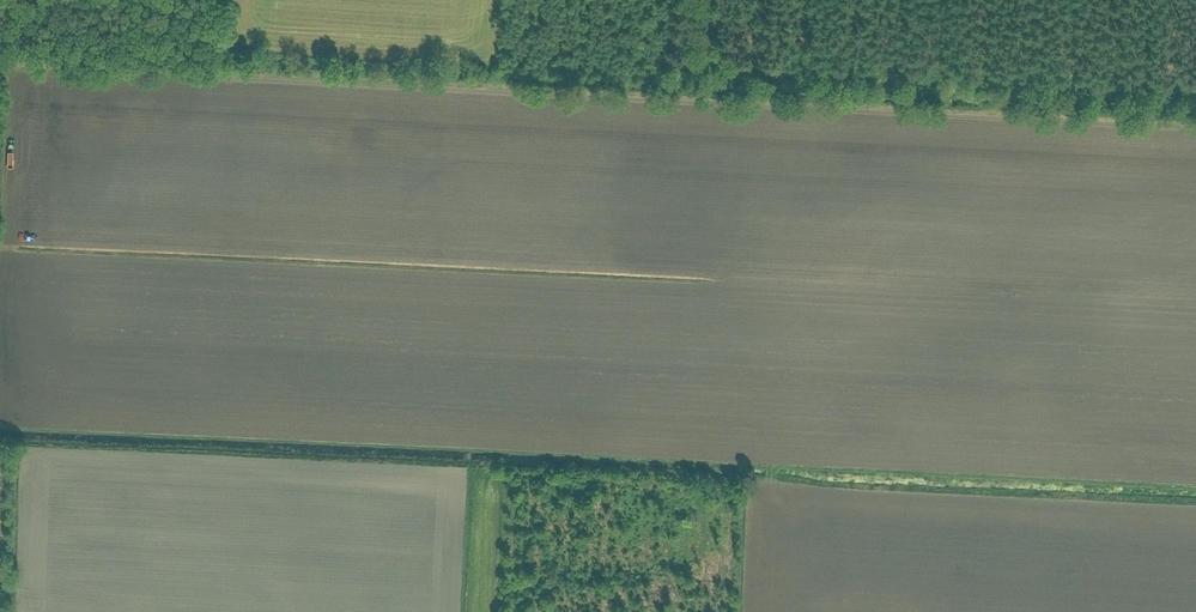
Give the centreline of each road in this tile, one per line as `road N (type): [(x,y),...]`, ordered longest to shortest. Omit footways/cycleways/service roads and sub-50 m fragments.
road 1 (track): [(0,62),(1195,116)]

